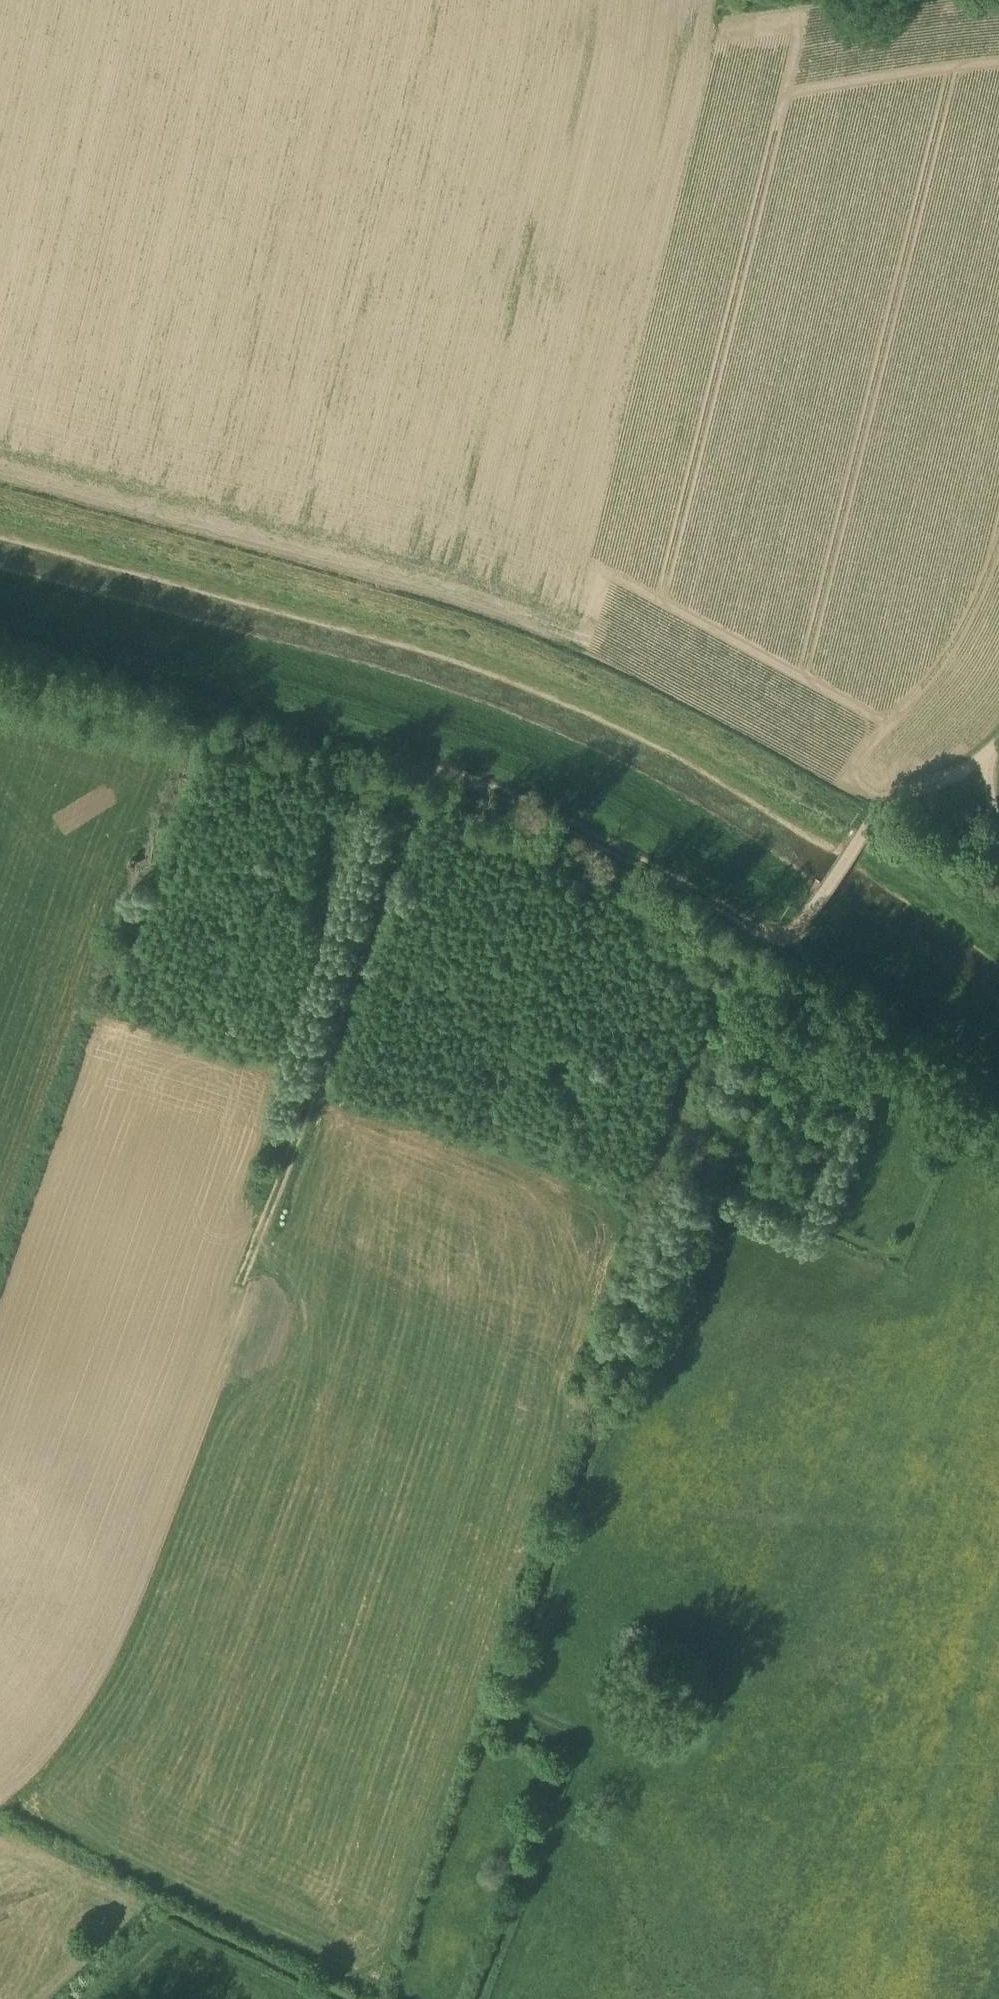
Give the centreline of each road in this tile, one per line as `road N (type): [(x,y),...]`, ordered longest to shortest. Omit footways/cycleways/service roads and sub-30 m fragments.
road 1 (track): [(790,936),(542,813),(450,775),(424,775),(251,1261)]
road 2 (track): [(811,904),(790,936),(965,1074)]

